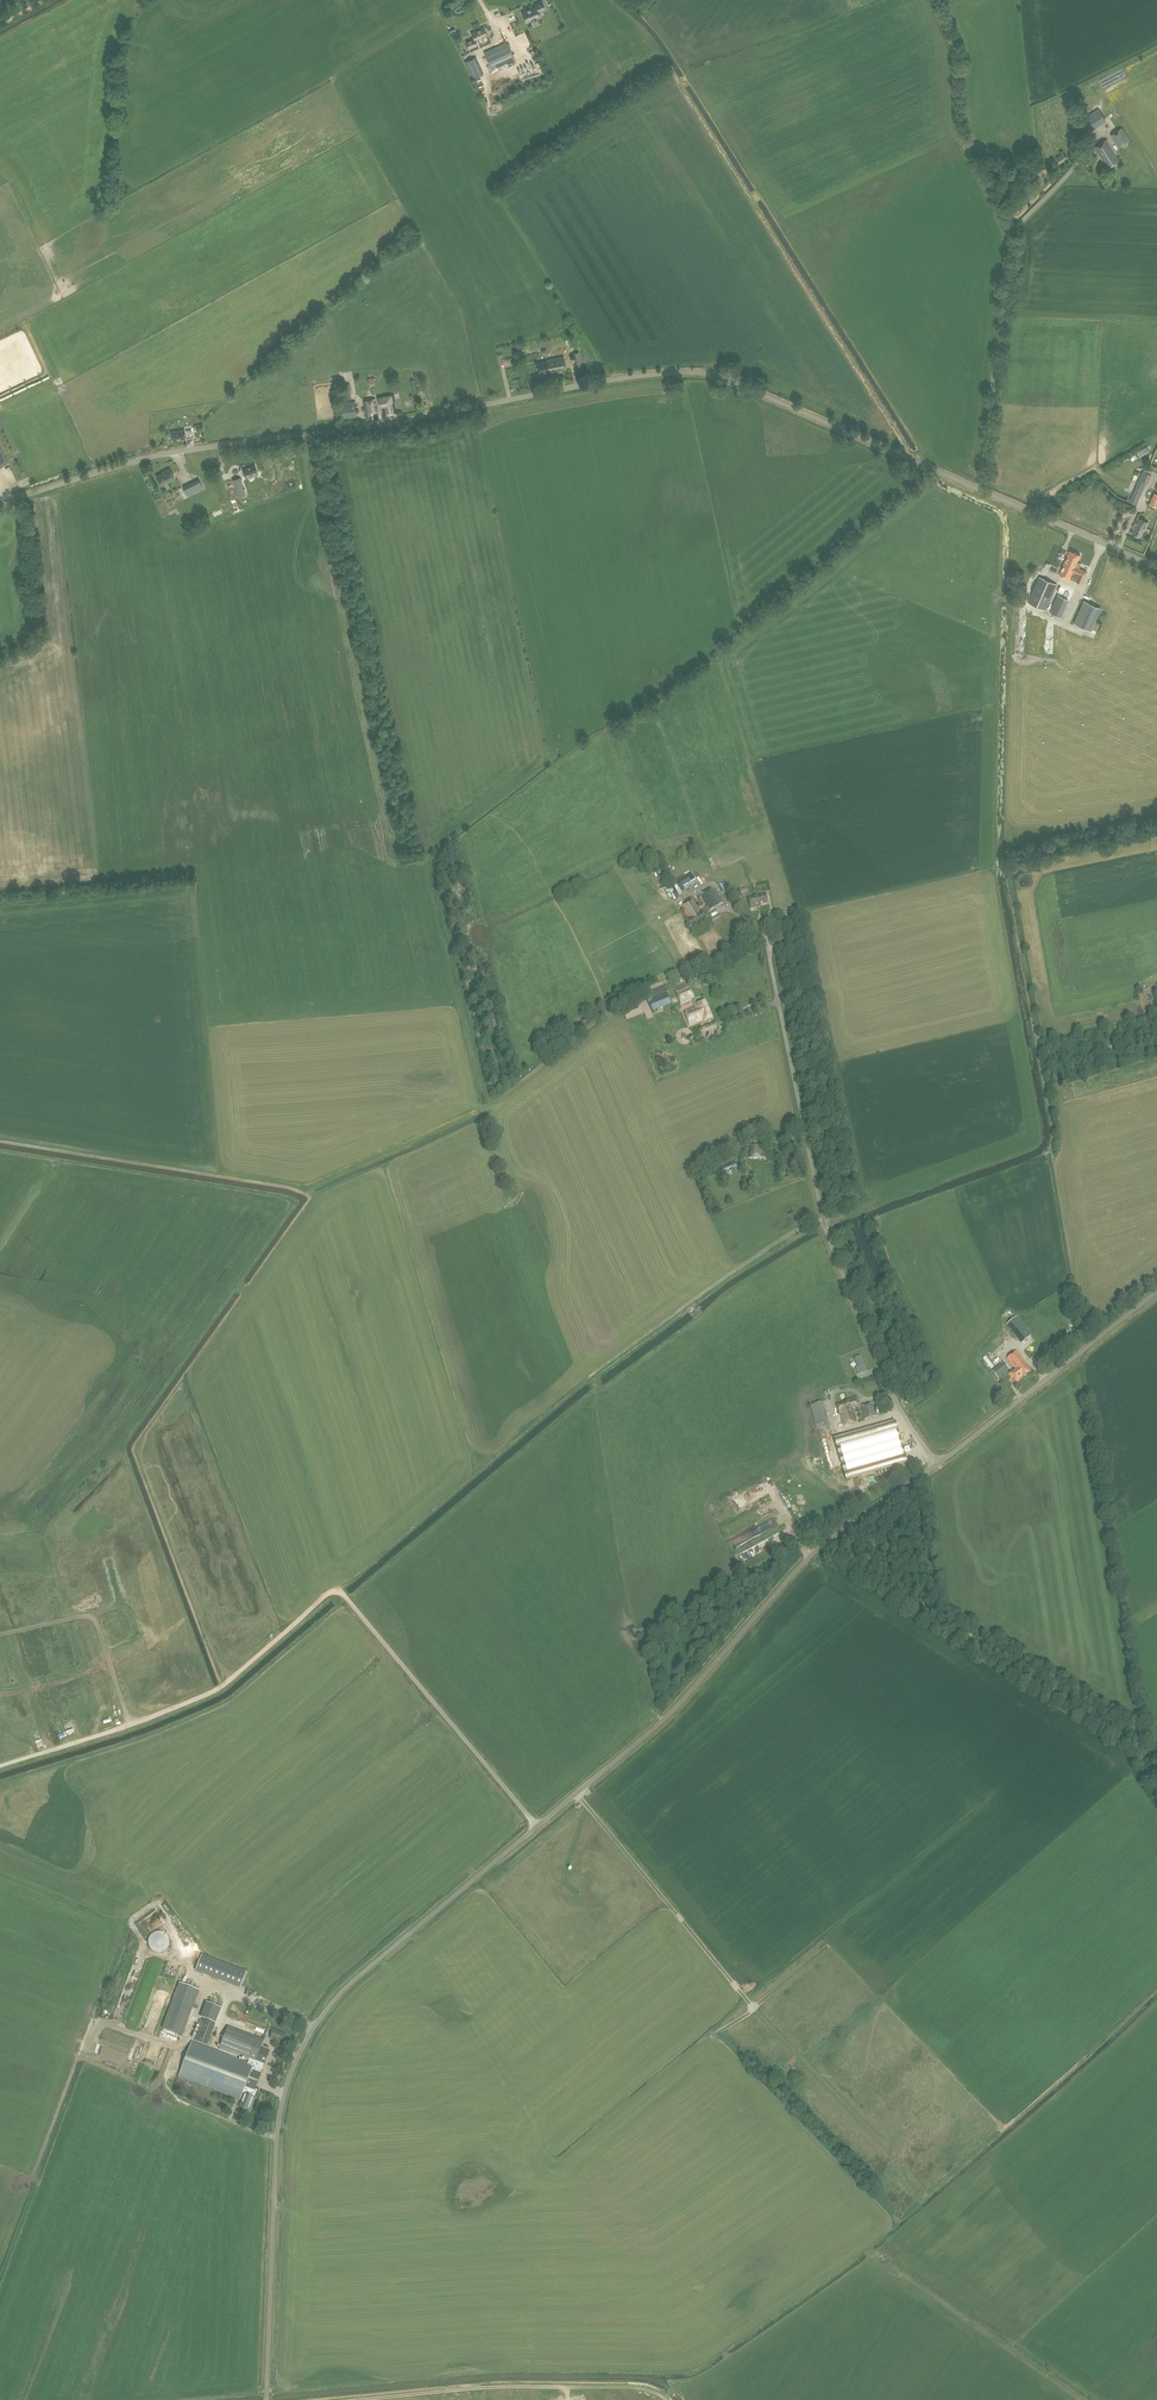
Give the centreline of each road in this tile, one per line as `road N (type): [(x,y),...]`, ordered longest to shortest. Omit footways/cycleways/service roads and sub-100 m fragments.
road 1 (unclassified): [(267,2399),(280,2118),(314,2028),(353,1983),(649,1735),(821,1546),(937,1464)]
road 2 (unclassified): [(0,502),(174,451),(397,423),(690,371),(727,379),(1156,566)]
road 3 (unclassified): [(937,1464),(900,1409),(831,1244),(768,947)]
road 4 (track): [(590,1376),(753,1257),(824,1218)]
road 5 (unclassified): [(937,1464),(1156,1294)]

